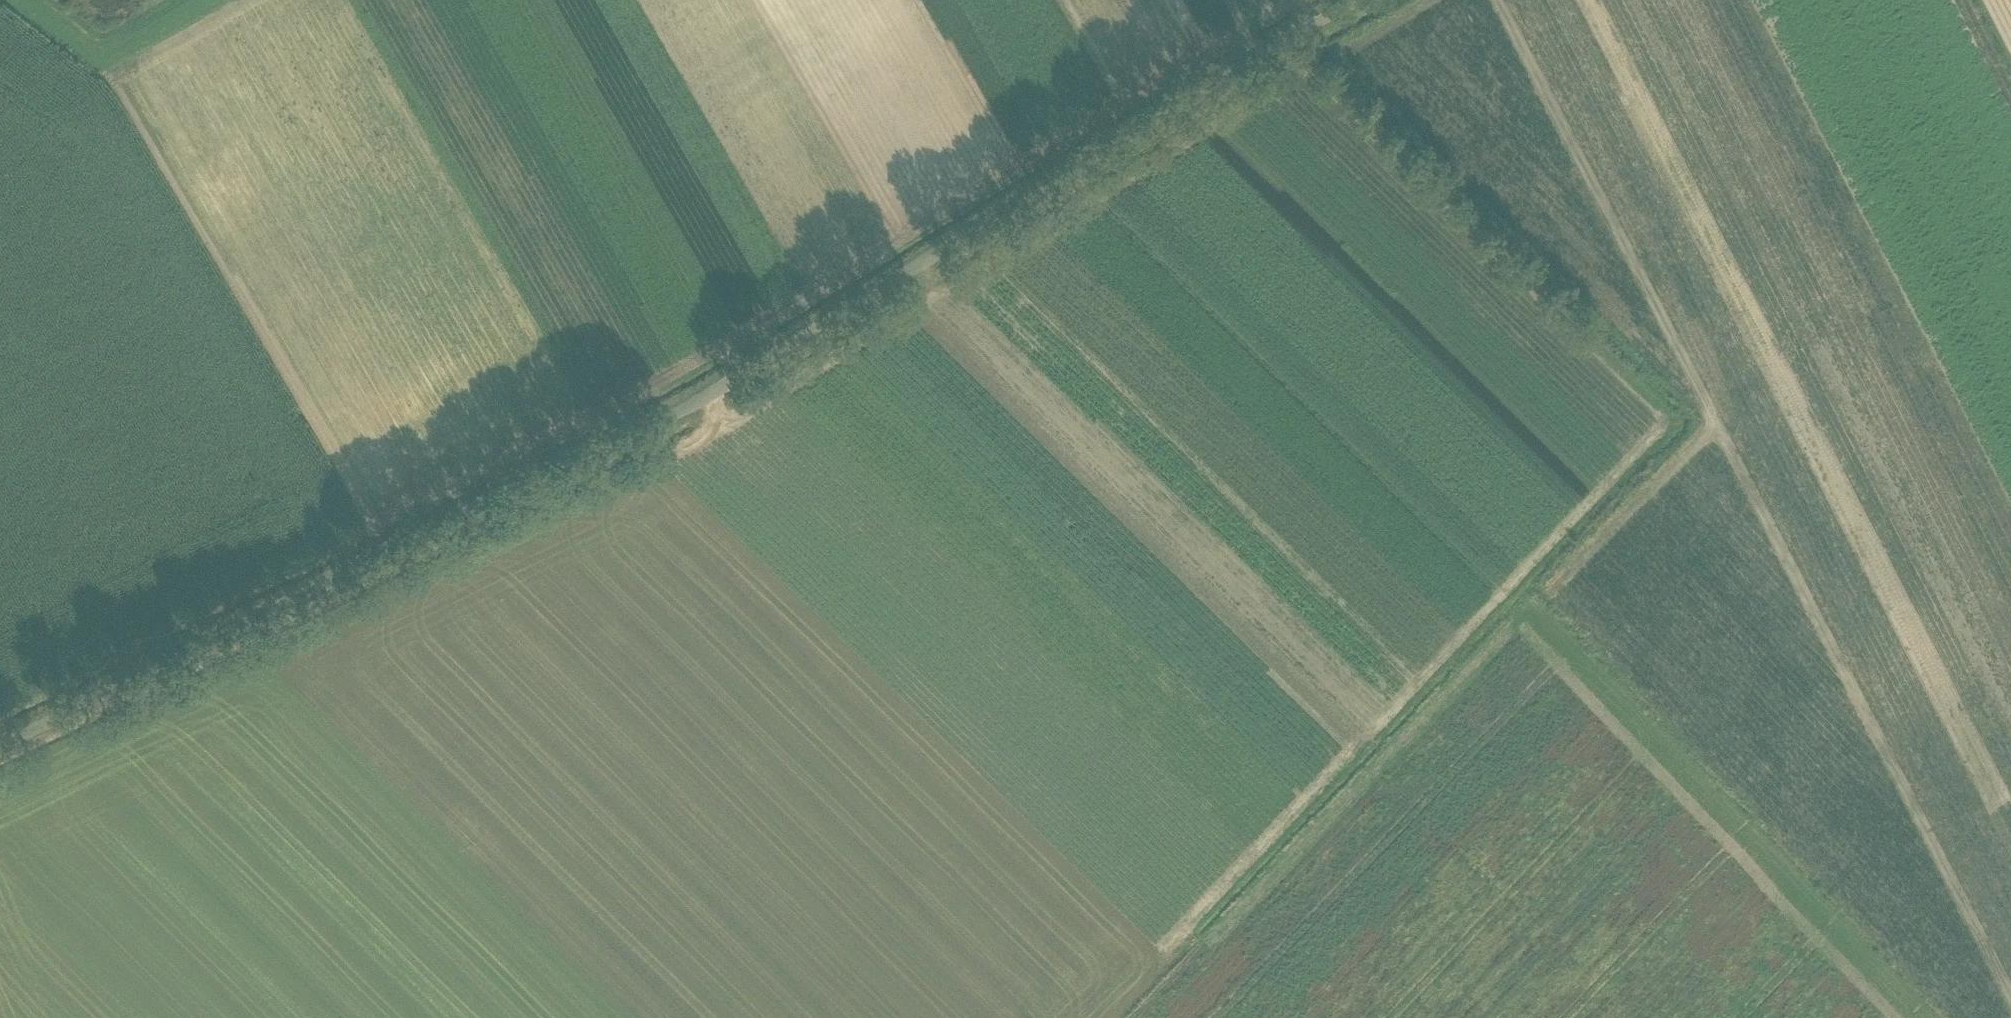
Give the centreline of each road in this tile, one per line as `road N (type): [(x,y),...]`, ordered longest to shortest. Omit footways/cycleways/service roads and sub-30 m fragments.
road 1 (unclassified): [(0,734),(496,501),(885,279),(1337,0)]

